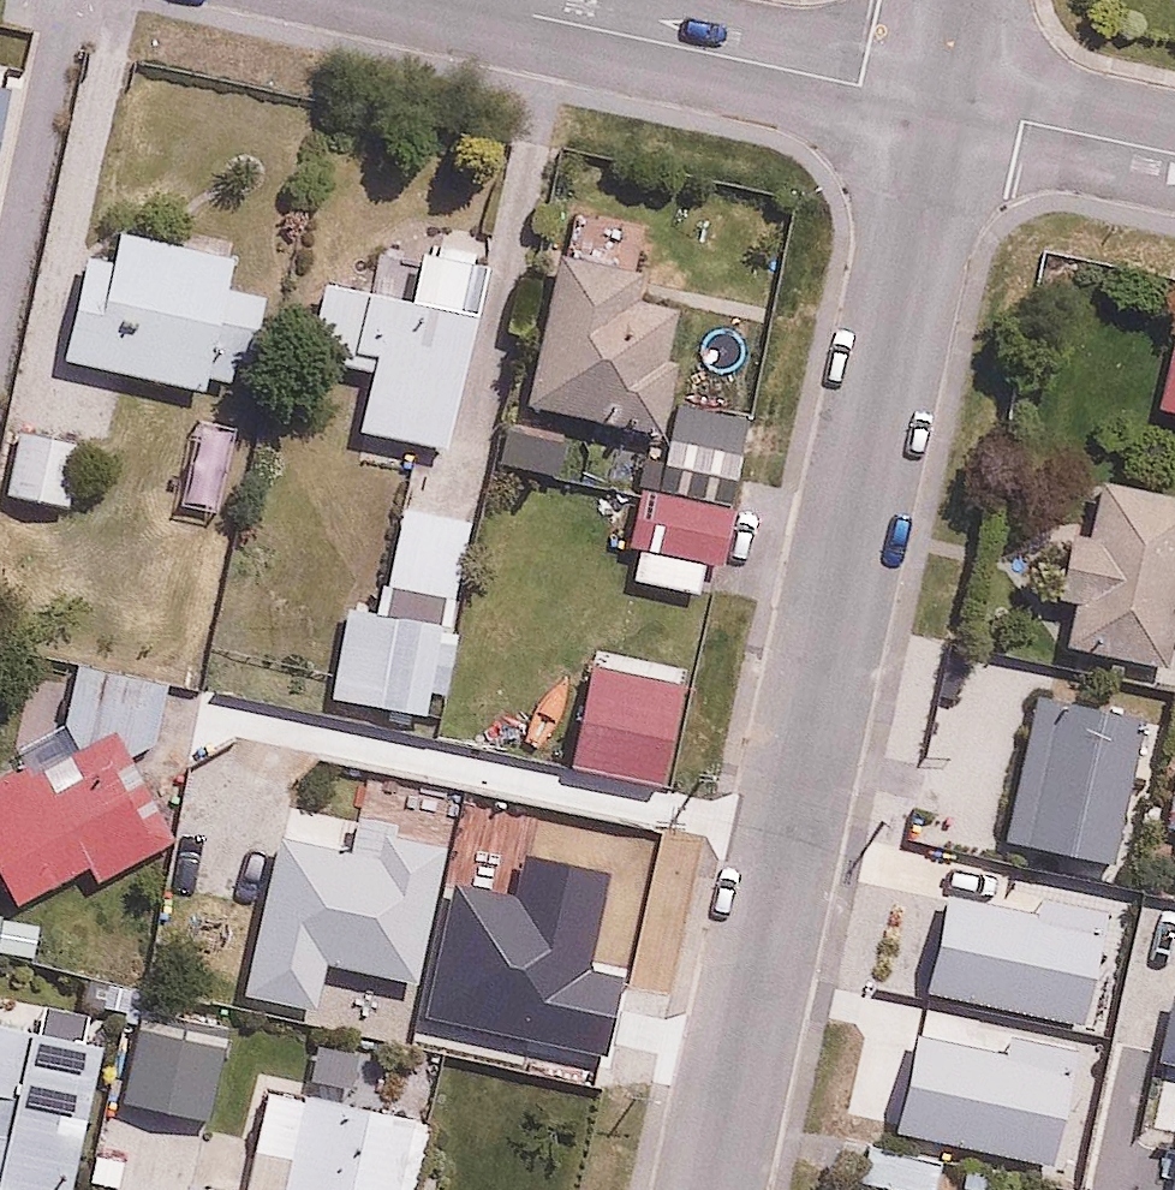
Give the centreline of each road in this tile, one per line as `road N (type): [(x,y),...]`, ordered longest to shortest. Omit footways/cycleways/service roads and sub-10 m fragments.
road 1 (residential): [(943,106),(710,1189)]
road 2 (residential): [(943,106),(474,0)]
road 3 (residential): [(1174,155),(943,106)]

